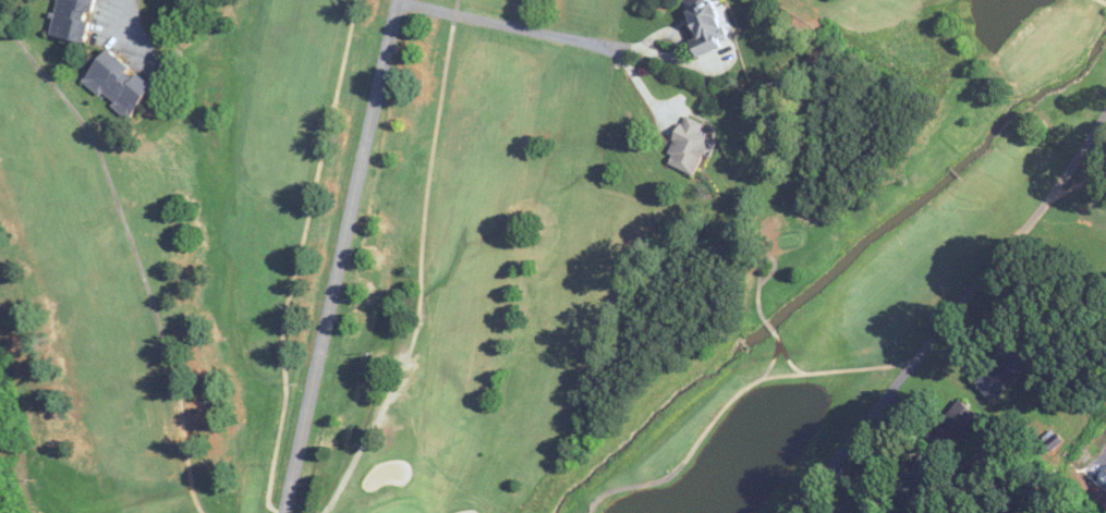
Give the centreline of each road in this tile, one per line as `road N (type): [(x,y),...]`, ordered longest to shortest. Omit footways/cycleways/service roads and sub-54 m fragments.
road 1 (tertiary): [(285,512),(397,0)]
road 2 (residential): [(783,512),(998,257),(1105,108)]
road 3 (residential): [(397,0),(625,51)]

